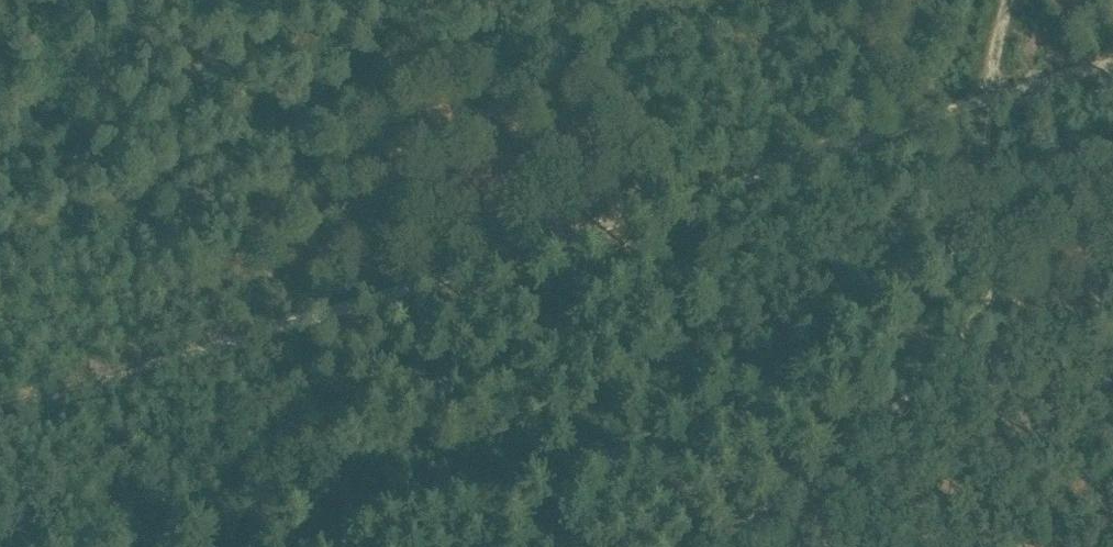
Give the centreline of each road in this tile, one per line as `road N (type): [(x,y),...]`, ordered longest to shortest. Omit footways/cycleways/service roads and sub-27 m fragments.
road 1 (track): [(1009,97),(260,340),(0,405)]
road 2 (track): [(686,546),(988,247),(1009,97)]

